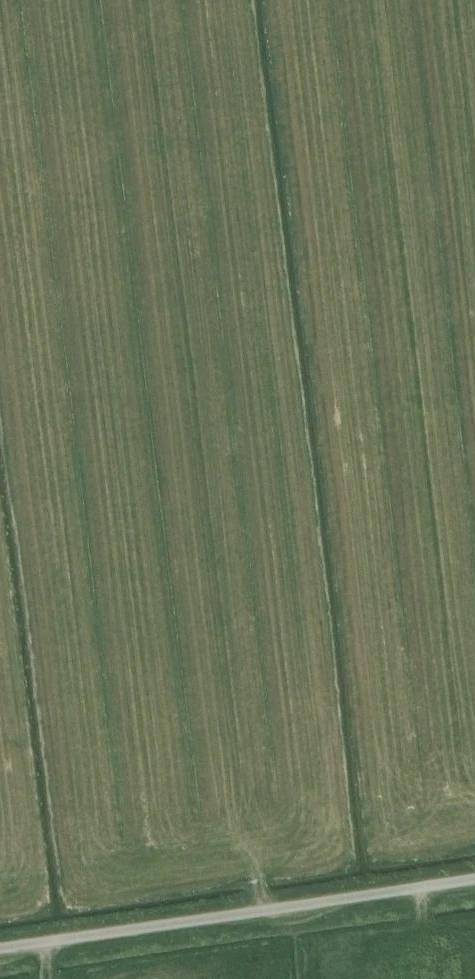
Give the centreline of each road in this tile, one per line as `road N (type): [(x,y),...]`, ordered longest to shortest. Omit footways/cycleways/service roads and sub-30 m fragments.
road 1 (unclassified): [(0,964),(474,883)]

